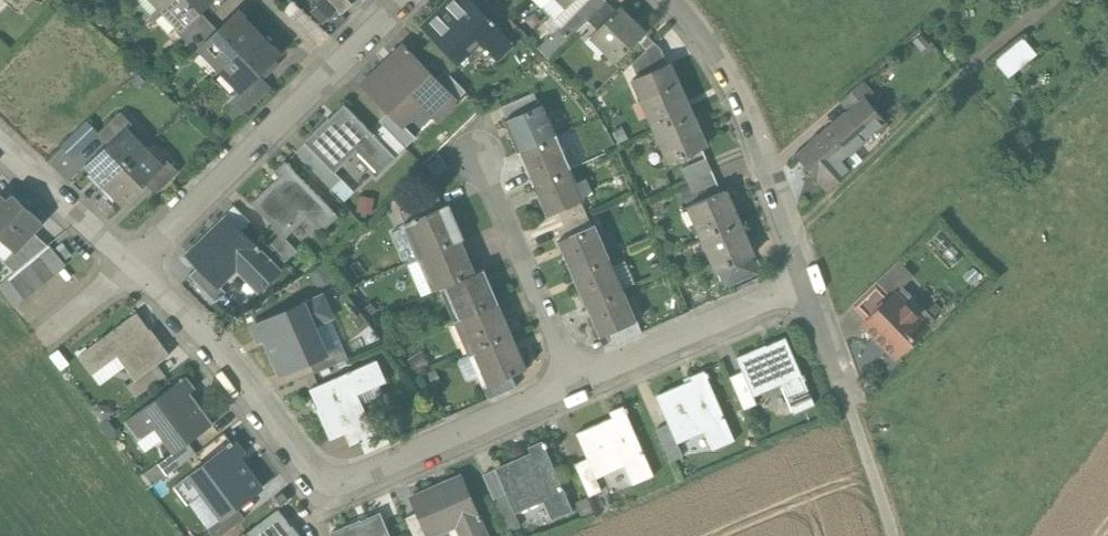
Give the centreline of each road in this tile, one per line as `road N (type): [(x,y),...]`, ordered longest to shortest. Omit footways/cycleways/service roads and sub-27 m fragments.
road 1 (residential): [(129,265),(223,360),(302,465),(343,483),(372,478),(578,389)]
road 2 (residential): [(807,283),(722,71),(672,0)]
road 3 (residential): [(129,265),(329,70)]
road 4 (residential): [(578,389),(473,146)]
road 5 (residential): [(578,389),(807,283)]
road 6 (residential): [(0,145),(129,265)]
road 7 (track): [(893,535),(849,403)]
road 8 (residential): [(849,403),(807,283)]

